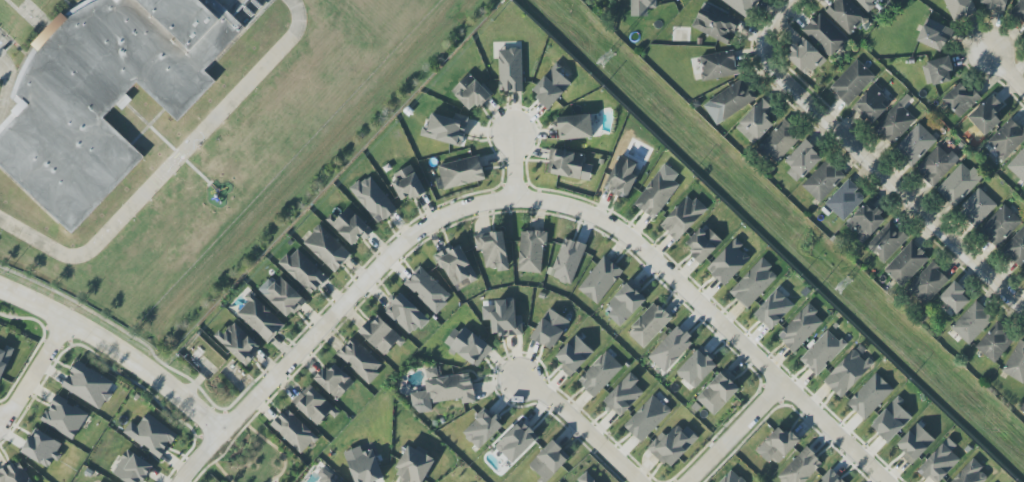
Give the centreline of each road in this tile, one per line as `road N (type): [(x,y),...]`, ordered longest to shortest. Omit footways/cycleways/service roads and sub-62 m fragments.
road 1 (residential): [(513,199),(563,204),(620,230),(885,481)]
road 2 (residential): [(184,481),(390,257),(457,210),(513,199)]
road 3 (residential): [(768,61),(1023,309)]
road 4 (residential): [(225,430),(122,352),(0,289)]
road 5 (residential): [(519,382),(552,399),(639,481)]
road 6 (residential): [(781,383),(687,481)]
road 7 (residential): [(64,319),(5,424)]

